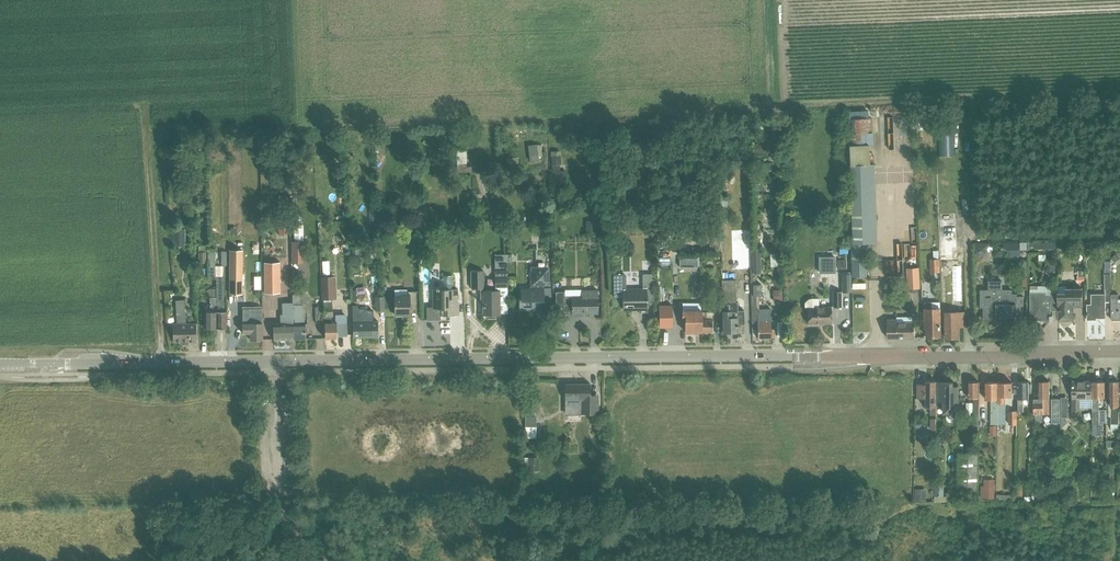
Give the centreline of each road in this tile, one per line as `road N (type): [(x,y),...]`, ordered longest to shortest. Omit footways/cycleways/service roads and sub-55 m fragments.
road 1 (tertiary): [(77,364),(1119,350)]

